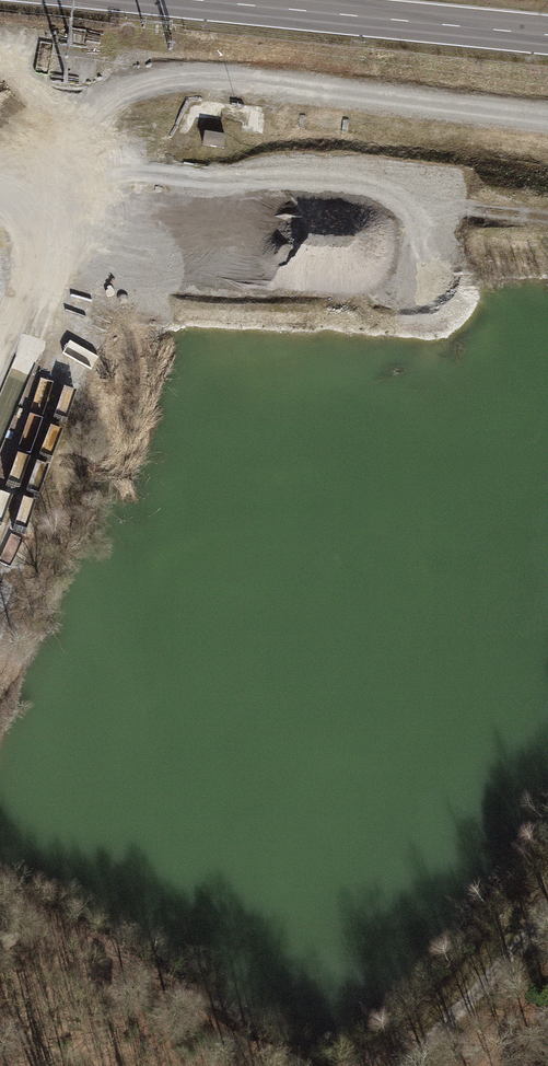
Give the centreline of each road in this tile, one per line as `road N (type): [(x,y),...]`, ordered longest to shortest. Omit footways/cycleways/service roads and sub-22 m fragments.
road 1 (track): [(547,106),(225,68),(117,87),(24,155),(0,234)]
road 2 (secondary): [(547,31),(218,0)]
road 3 (track): [(0,902),(151,985),(276,1065)]
road 4 (track): [(403,1065),(547,913)]

